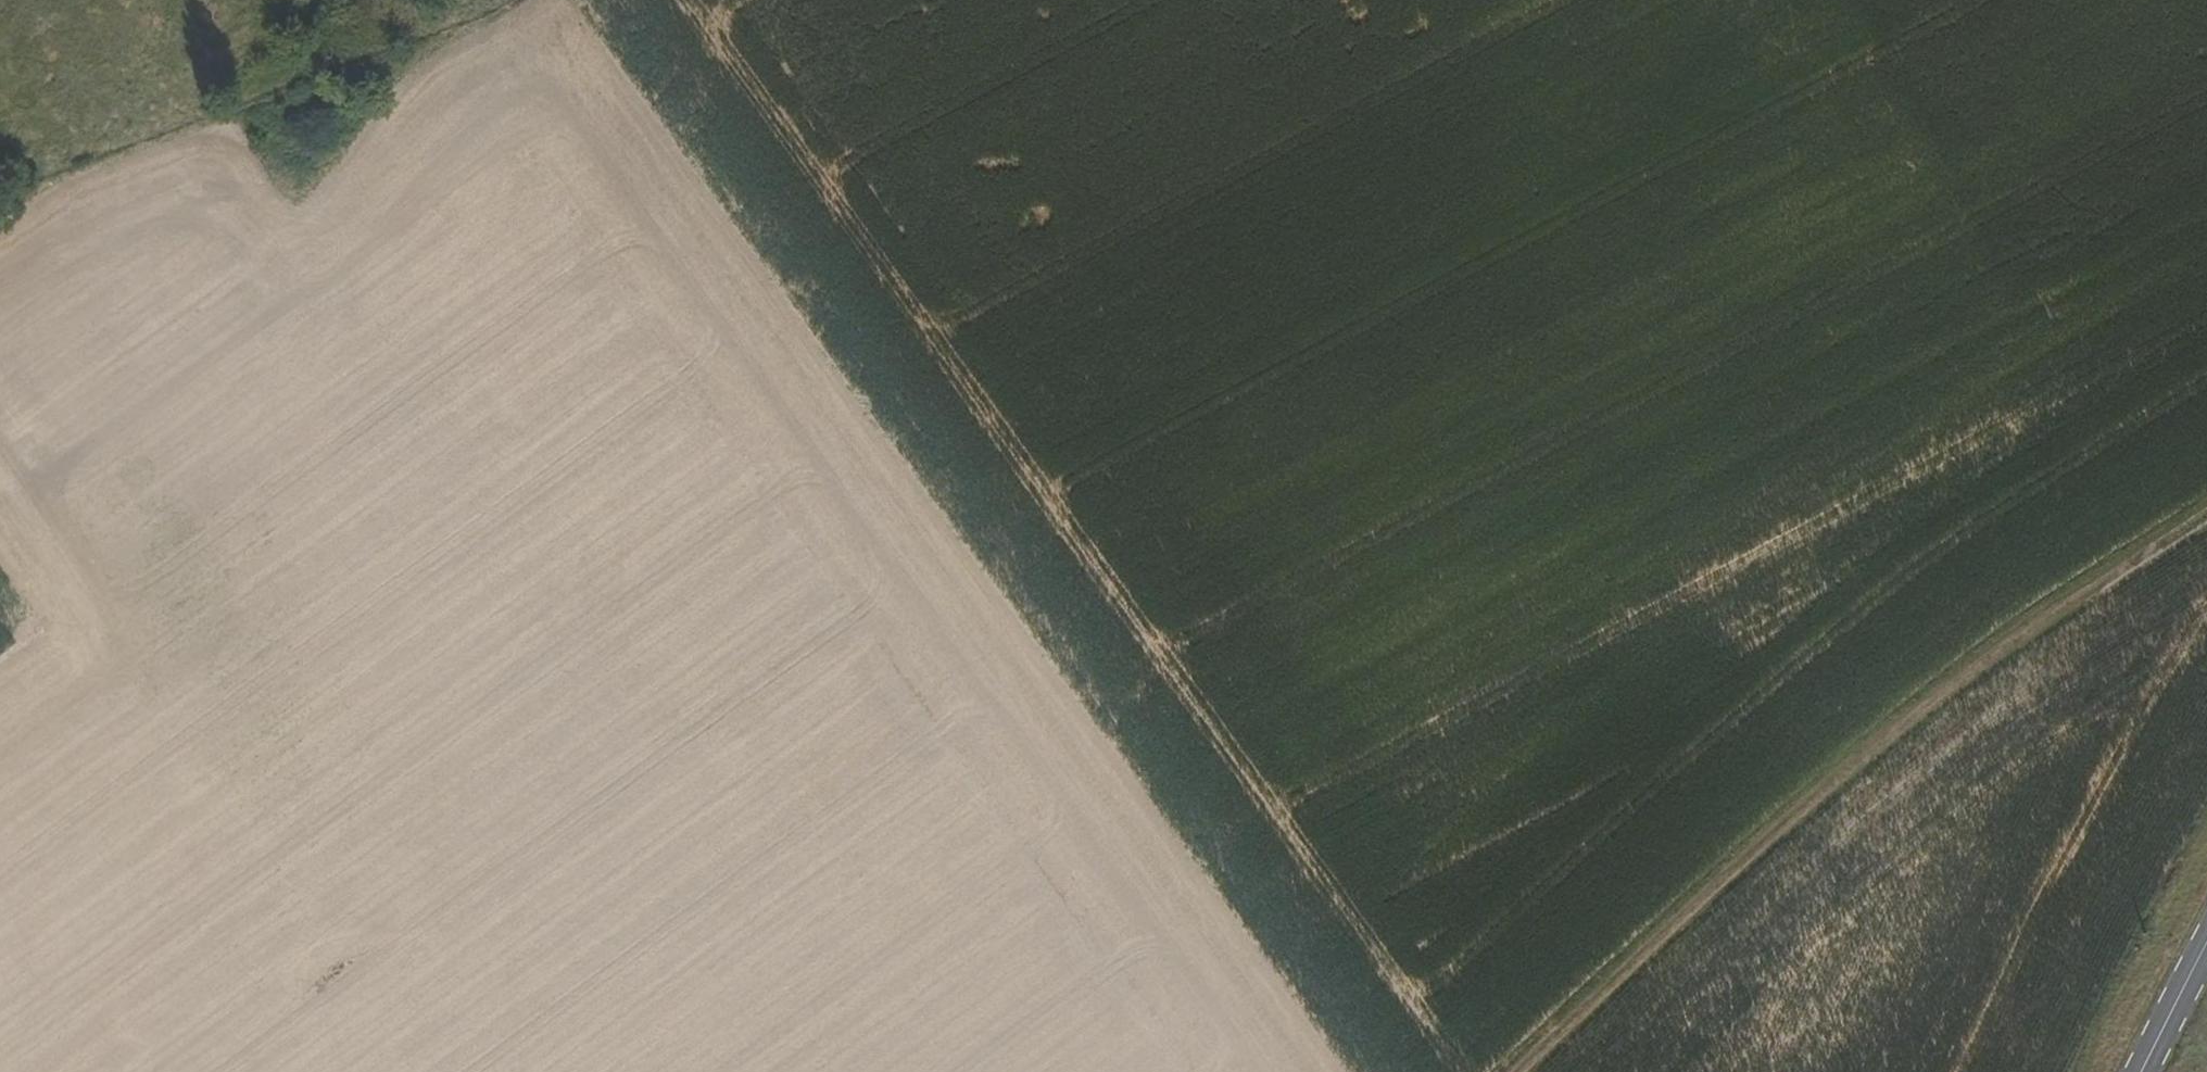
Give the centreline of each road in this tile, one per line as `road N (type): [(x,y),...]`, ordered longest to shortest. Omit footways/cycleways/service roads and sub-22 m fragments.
road 1 (tertiary): [(2206,945),(2142,1071)]

